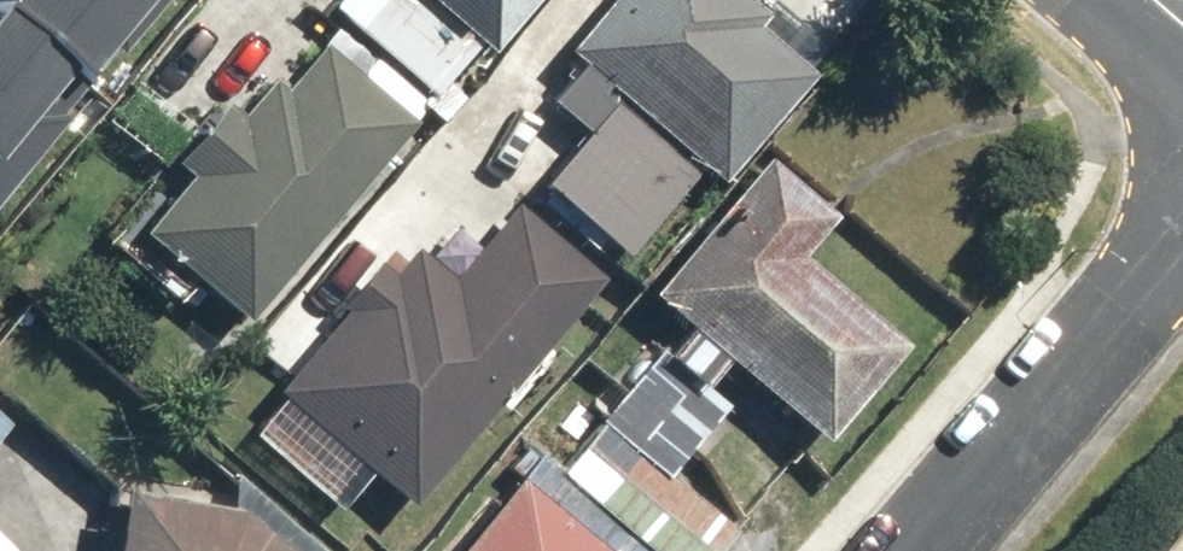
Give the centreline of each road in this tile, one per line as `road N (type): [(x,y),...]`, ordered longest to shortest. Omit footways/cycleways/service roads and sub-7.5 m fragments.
road 1 (residential): [(917,550),(1182,239)]

